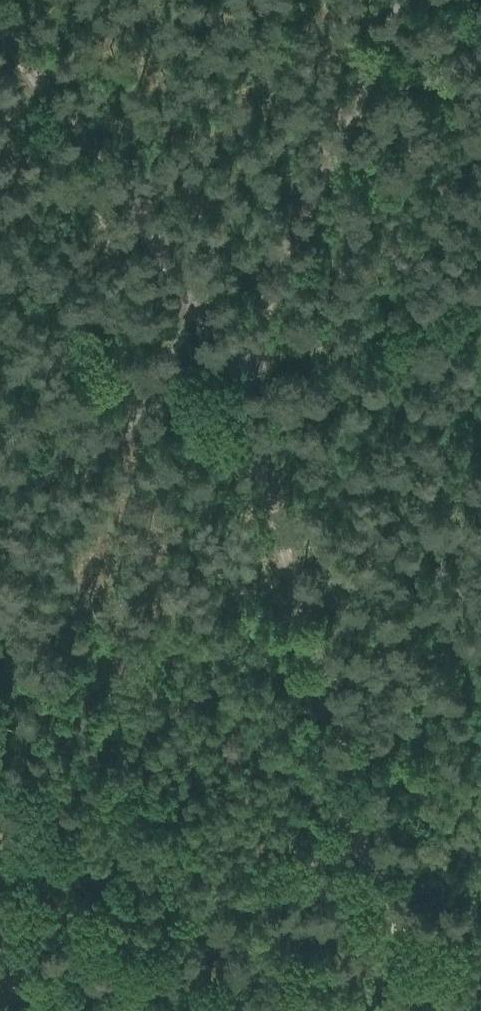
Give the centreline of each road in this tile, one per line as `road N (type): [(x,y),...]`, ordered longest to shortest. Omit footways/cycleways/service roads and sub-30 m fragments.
road 1 (track): [(435,1010),(240,415),(240,375)]
road 2 (track): [(240,375),(137,214),(0,36)]
road 3 (track): [(410,0),(240,375)]
road 4 (track): [(376,836),(0,977)]
road 5 (track): [(0,462),(199,398),(240,375)]
road 6 (track): [(240,375),(480,288)]

